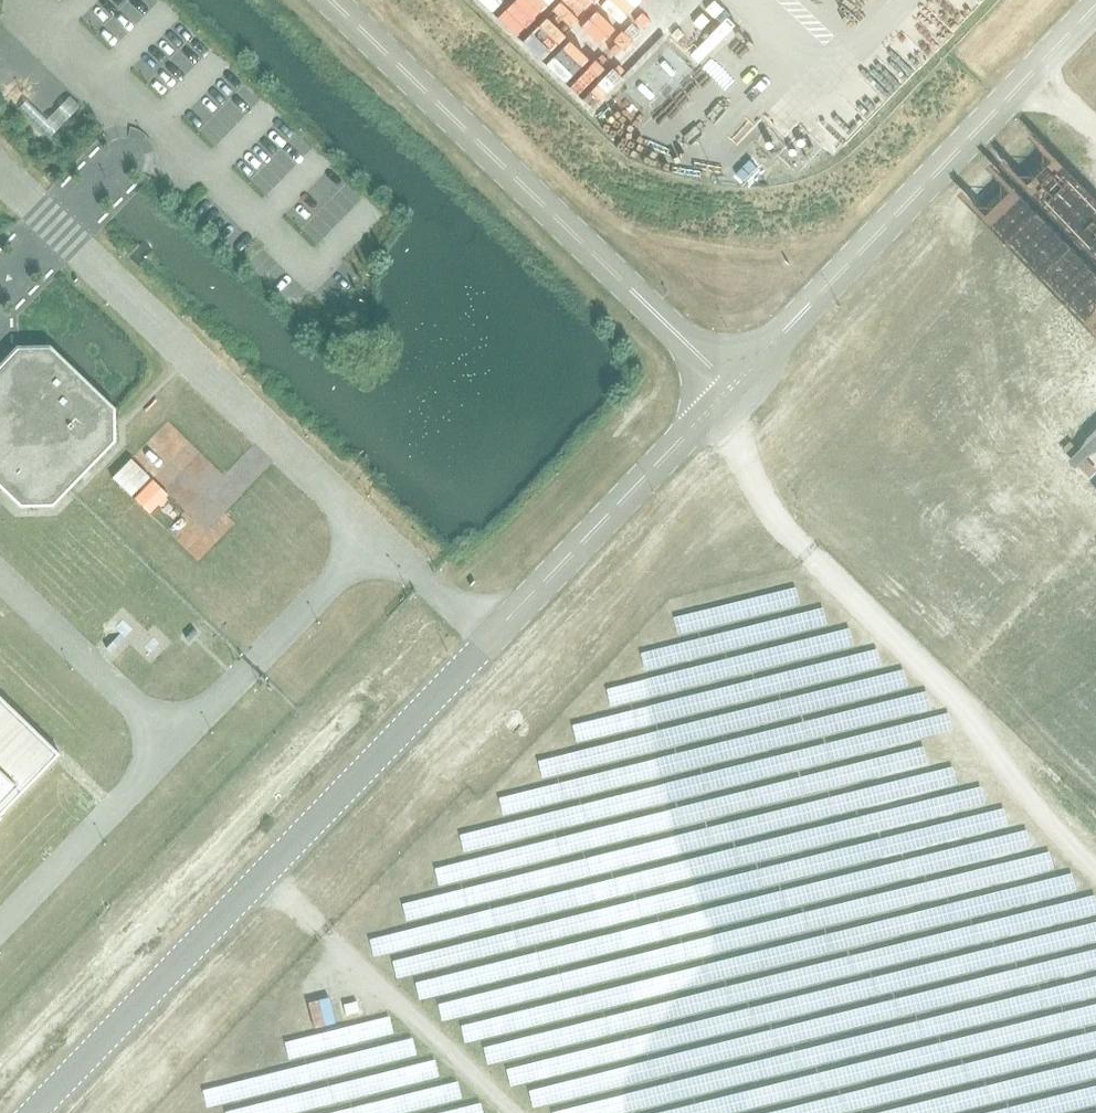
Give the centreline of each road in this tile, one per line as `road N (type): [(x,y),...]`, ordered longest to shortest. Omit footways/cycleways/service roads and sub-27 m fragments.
road 1 (unclassified): [(735,384),(33,1112)]
road 2 (unclassified): [(735,384),(333,0)]
road 3 (unclassified): [(1095,9),(735,384)]
road 4 (track): [(265,874),(514,1112)]

